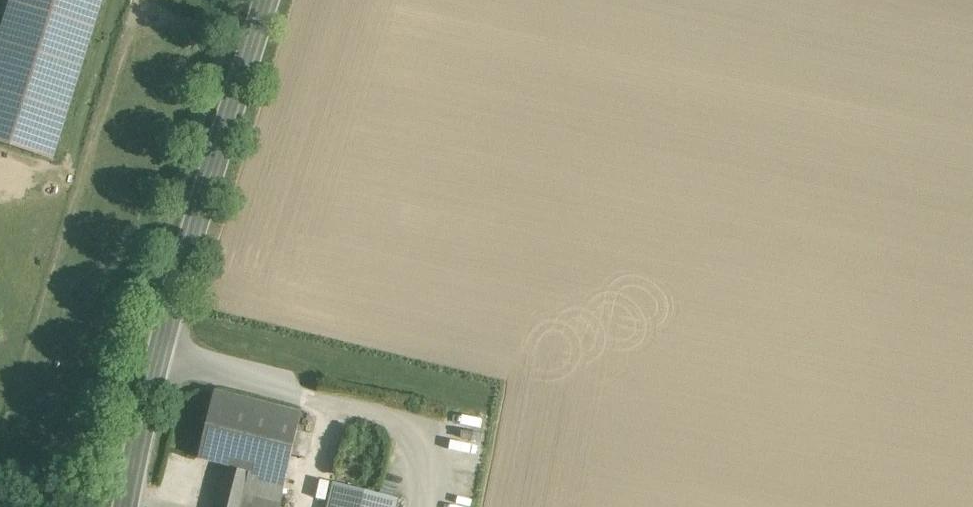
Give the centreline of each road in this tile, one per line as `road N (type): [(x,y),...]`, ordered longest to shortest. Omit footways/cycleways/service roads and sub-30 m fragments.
road 1 (tertiary): [(126,506),(189,244),(268,0)]

